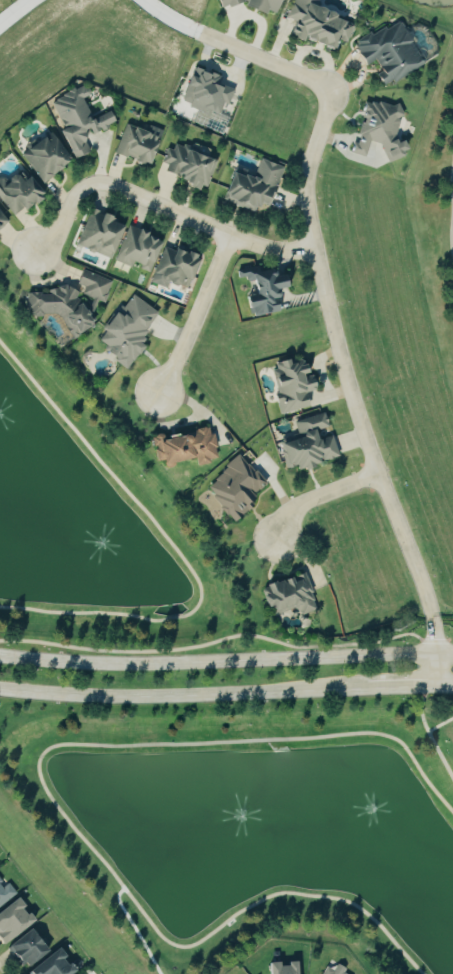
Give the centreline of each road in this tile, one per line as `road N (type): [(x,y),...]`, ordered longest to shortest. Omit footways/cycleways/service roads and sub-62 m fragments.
road 1 (residential): [(141,0),(157,15),(331,90),(301,202),(347,389),(422,588),(435,655)]
road 2 (secondary): [(452,655),(85,664),(0,655)]
road 3 (secondary): [(0,688),(124,698),(379,690)]
road 4 (residential): [(35,252),(58,228),(71,195),(91,183),(257,245),(312,245)]
road 5 (residential): [(161,392),(232,237)]
road 6 (residential): [(272,542),(305,501),(375,479)]

